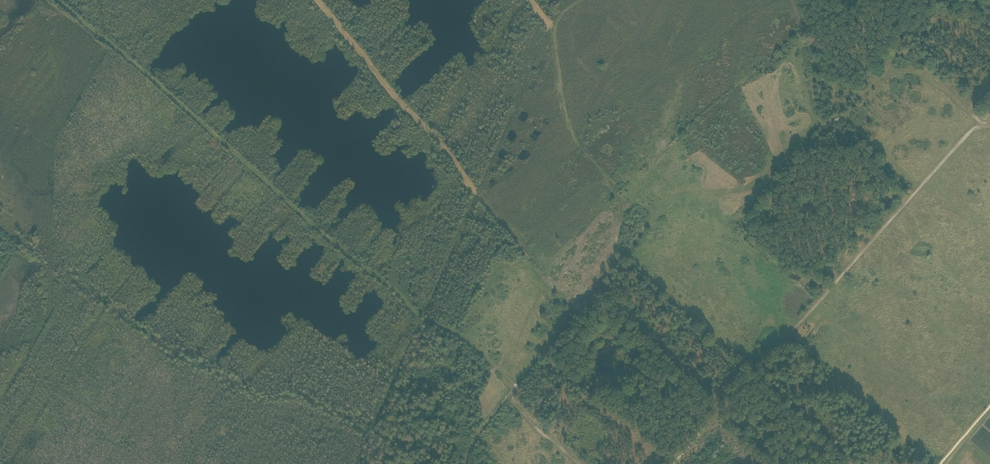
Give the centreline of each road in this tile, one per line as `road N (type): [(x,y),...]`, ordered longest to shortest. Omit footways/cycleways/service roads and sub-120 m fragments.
road 1 (track): [(56,0),(419,316),(516,384)]
road 2 (track): [(572,312),(670,198),(752,186),(810,130),(845,119),(885,71),(936,84),(979,122)]
road 3 (track): [(719,413),(989,110)]
road 4 (track): [(572,312),(317,0)]
road 5 (track): [(428,463),(323,407),(252,393),(165,346),(76,282)]
road 6 (track): [(554,32),(572,131),(620,200),(613,263)]
road 7 (track): [(572,312),(617,318),(719,413)]
road 8 (track): [(817,126),(792,55),(807,34),(799,0)]

